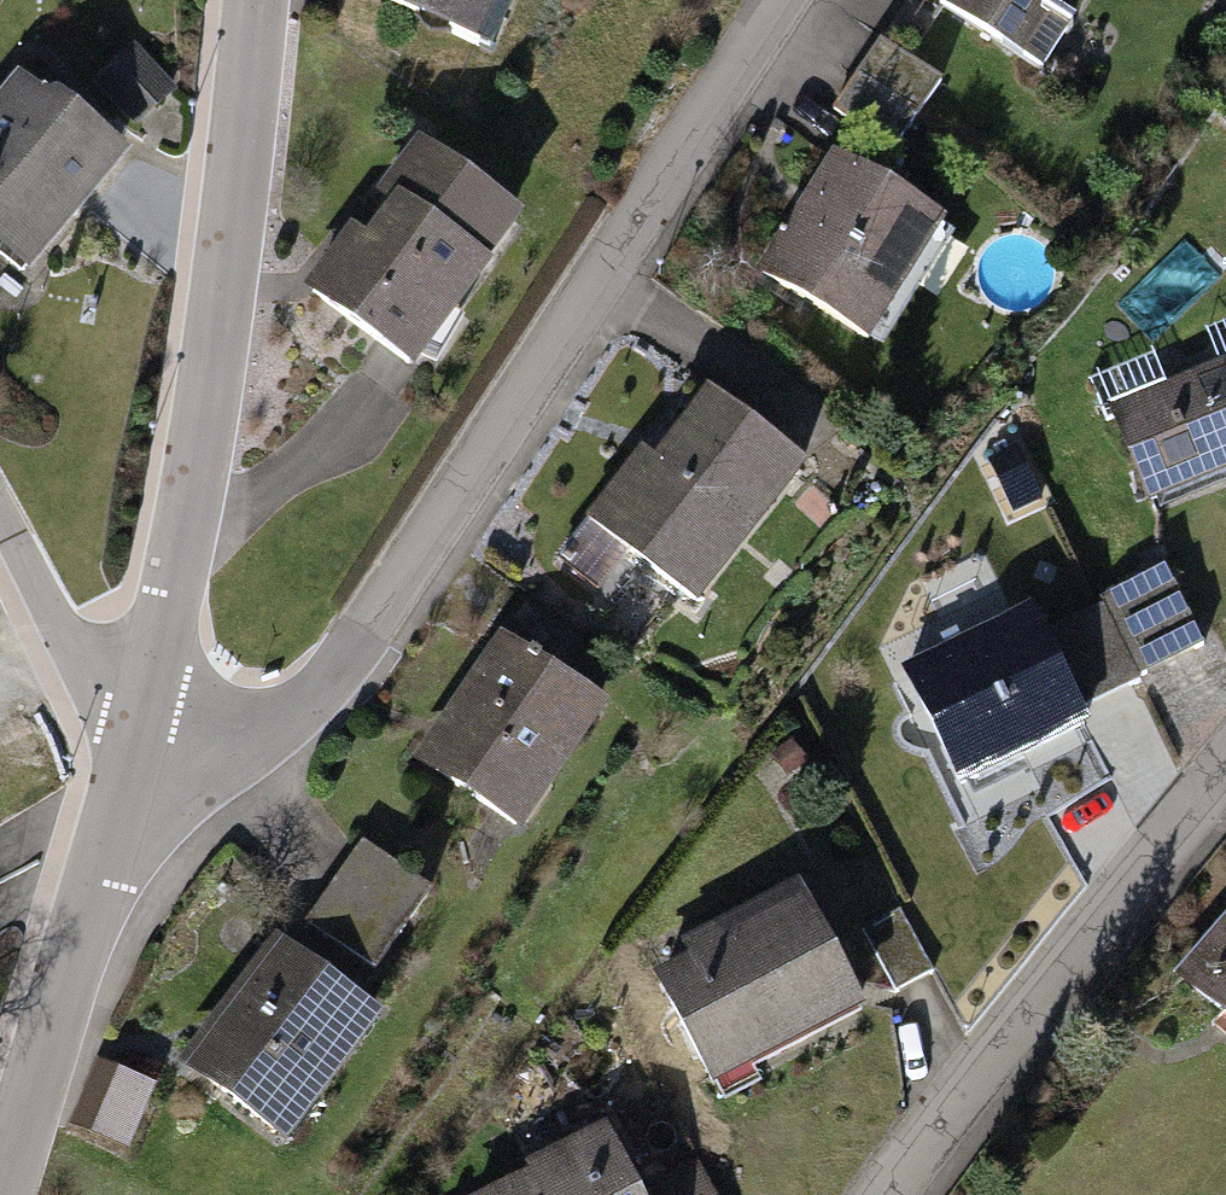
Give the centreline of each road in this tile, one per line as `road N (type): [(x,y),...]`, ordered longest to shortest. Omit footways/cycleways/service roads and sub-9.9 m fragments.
road 1 (residential): [(135,729),(253,744),(333,671),(773,0)]
road 2 (residential): [(135,729),(179,566),(248,0)]
road 3 (residential): [(1225,771),(889,1194)]
road 4 (residential): [(135,729),(0,1167)]
road 5 (residential): [(135,729),(80,670),(0,531)]

